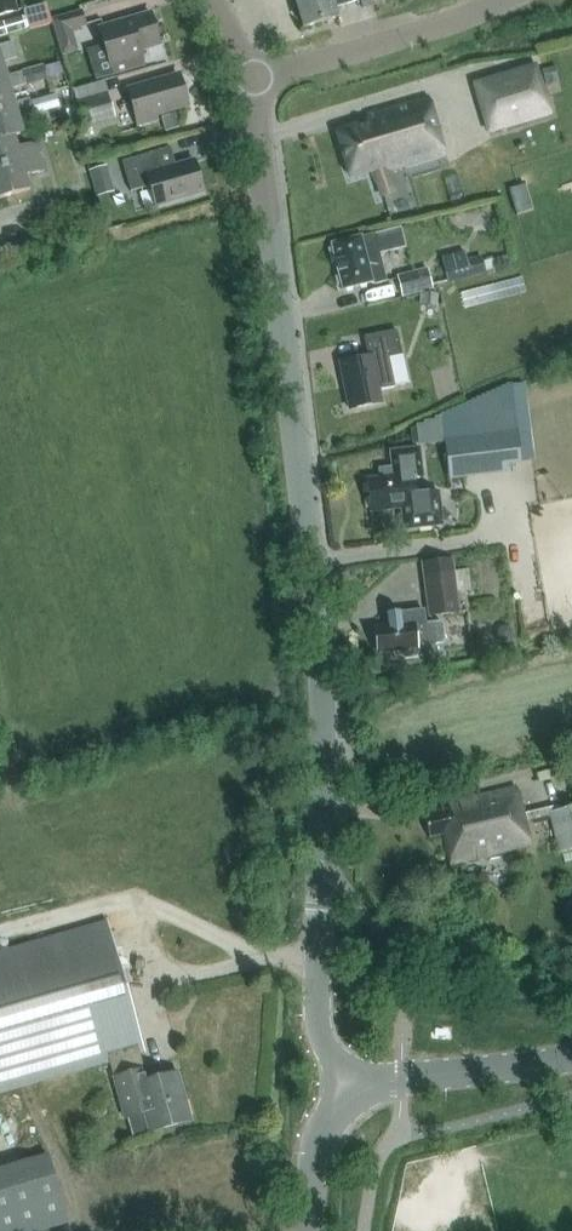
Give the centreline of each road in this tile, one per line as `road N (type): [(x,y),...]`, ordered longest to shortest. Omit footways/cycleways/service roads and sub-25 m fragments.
road 1 (tertiary): [(251,82),(321,678),(320,862)]
road 2 (residential): [(251,82),(504,0)]
road 3 (tertiary): [(355,1084),(329,1054),(314,1018),(320,862)]
road 4 (tertiary): [(355,1084),(571,1057)]
road 5 (tertiary): [(308,1230),(317,1145),(355,1084)]

